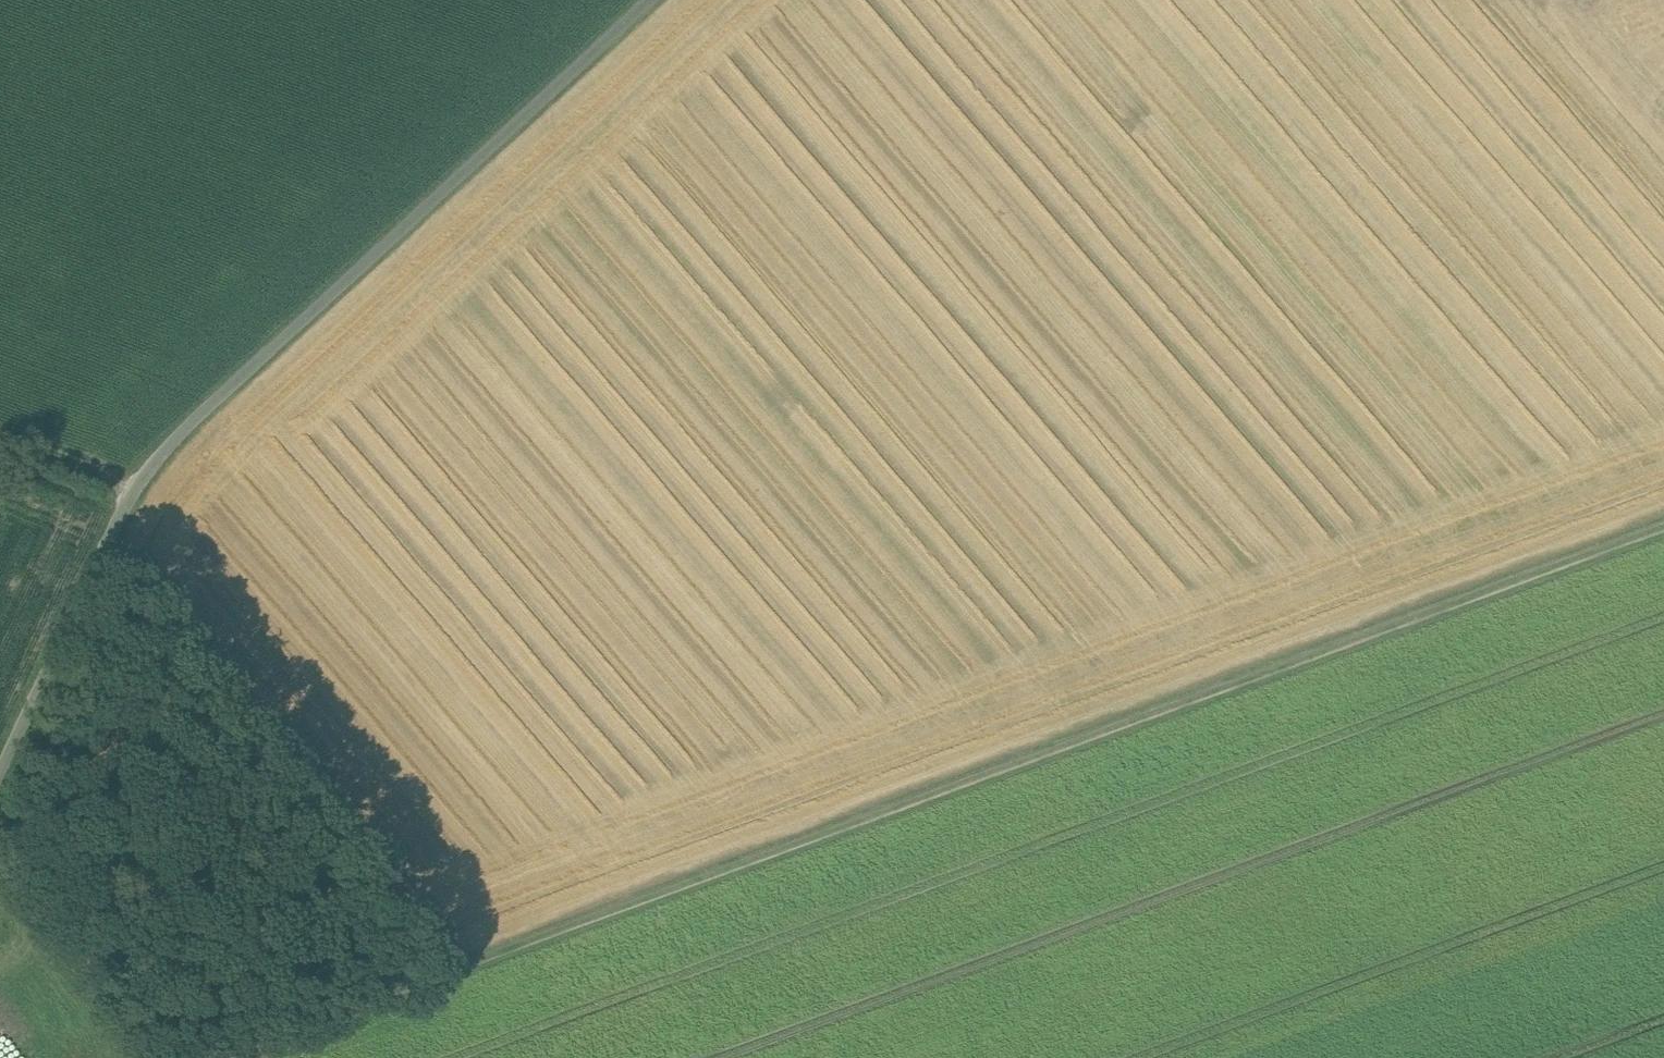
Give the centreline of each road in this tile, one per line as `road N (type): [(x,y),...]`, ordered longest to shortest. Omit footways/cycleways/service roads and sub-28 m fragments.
road 1 (track): [(211,1057),(1663,527)]
road 2 (unclassified): [(0,766),(130,486),(649,0)]
road 3 (track): [(0,882),(161,1057)]
road 4 (track): [(0,437),(130,486)]

